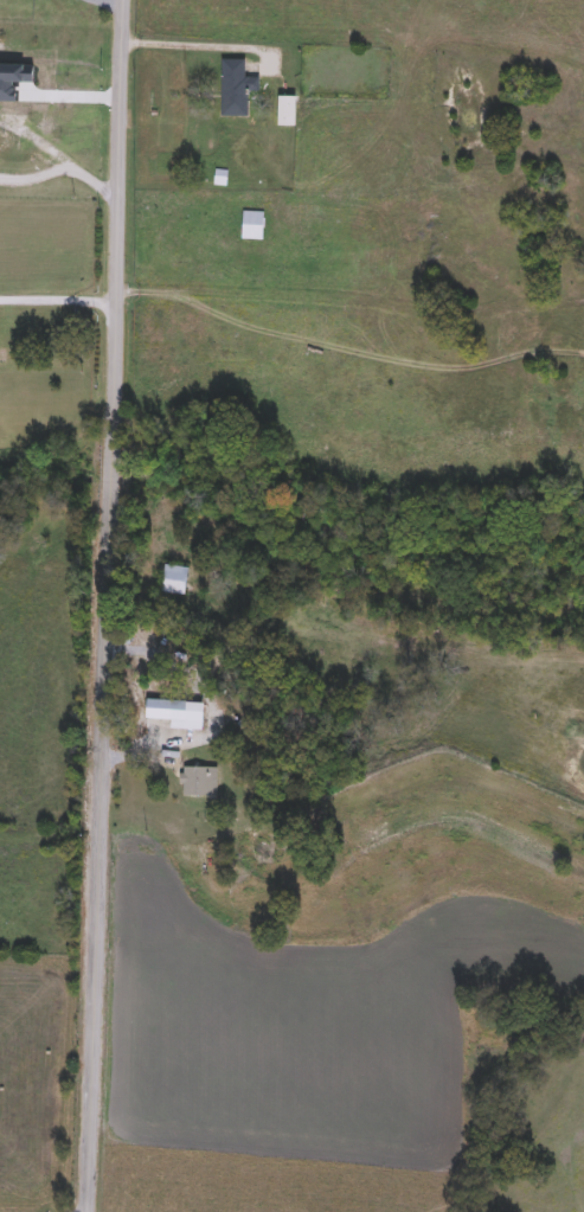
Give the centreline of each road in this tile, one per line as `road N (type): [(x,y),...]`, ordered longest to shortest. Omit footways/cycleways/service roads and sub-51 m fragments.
road 1 (residential): [(86,1211),(110,567),(120,0)]

